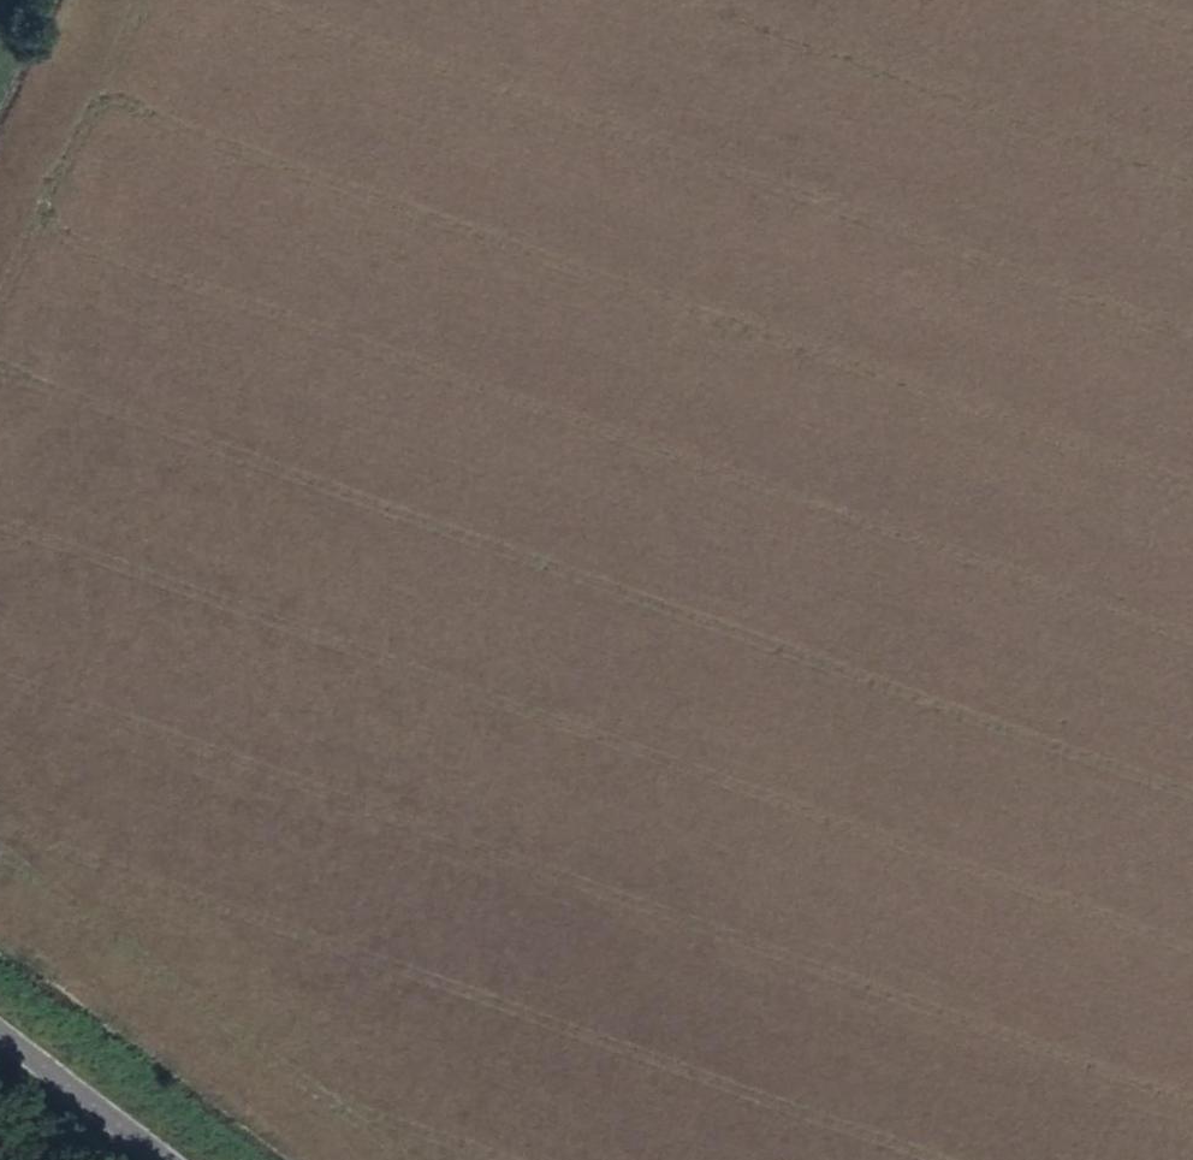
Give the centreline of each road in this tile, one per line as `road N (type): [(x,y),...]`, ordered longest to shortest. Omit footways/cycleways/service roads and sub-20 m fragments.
road 1 (tertiary): [(197,1159),(0,1021)]

